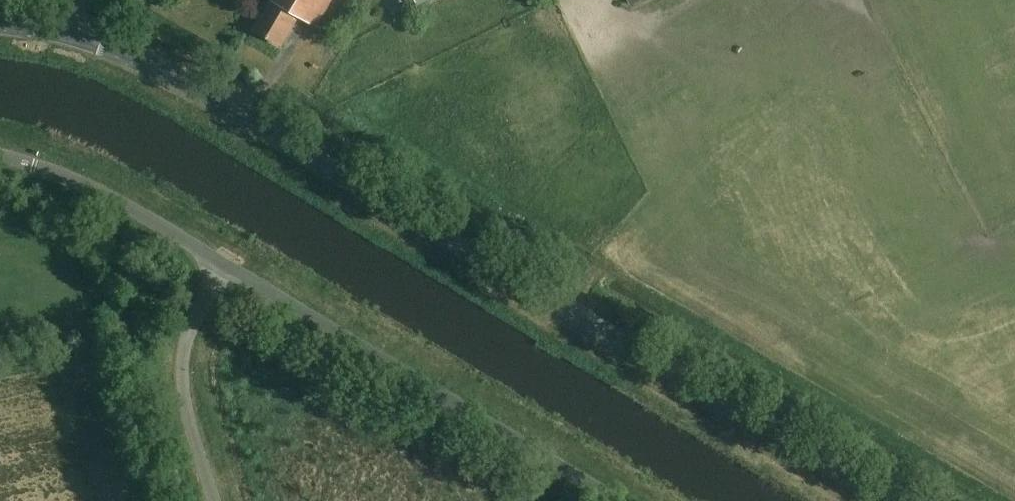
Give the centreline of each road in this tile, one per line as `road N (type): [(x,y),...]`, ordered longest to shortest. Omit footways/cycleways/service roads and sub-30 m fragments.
road 1 (tertiary): [(892,500),(228,105),(67,32)]
road 2 (unclassified): [(620,500),(218,266)]
road 3 (unclassified): [(218,266),(140,211),(0,154)]
road 4 (unclassified): [(213,500),(180,376),(191,324),(218,266)]

